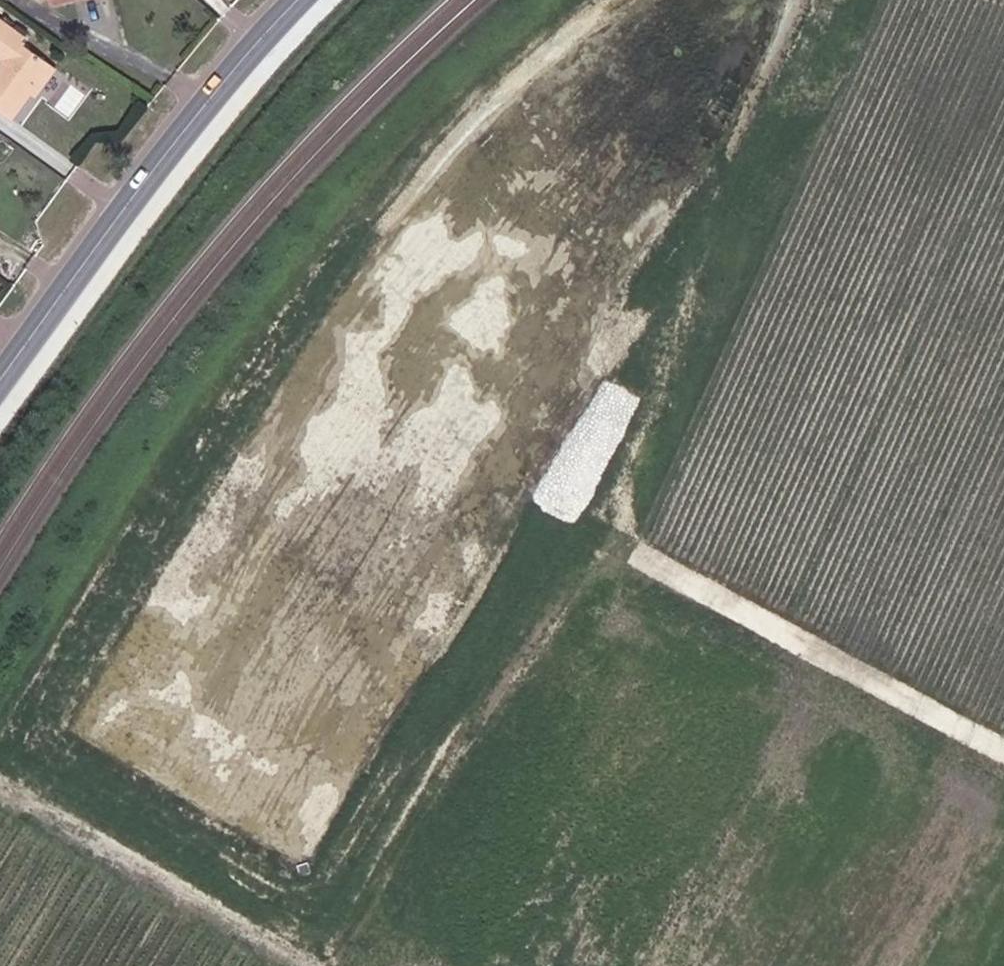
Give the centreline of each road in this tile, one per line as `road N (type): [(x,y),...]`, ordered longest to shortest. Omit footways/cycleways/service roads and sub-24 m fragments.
road 1 (secondary): [(0,384),(215,94),(302,0)]

